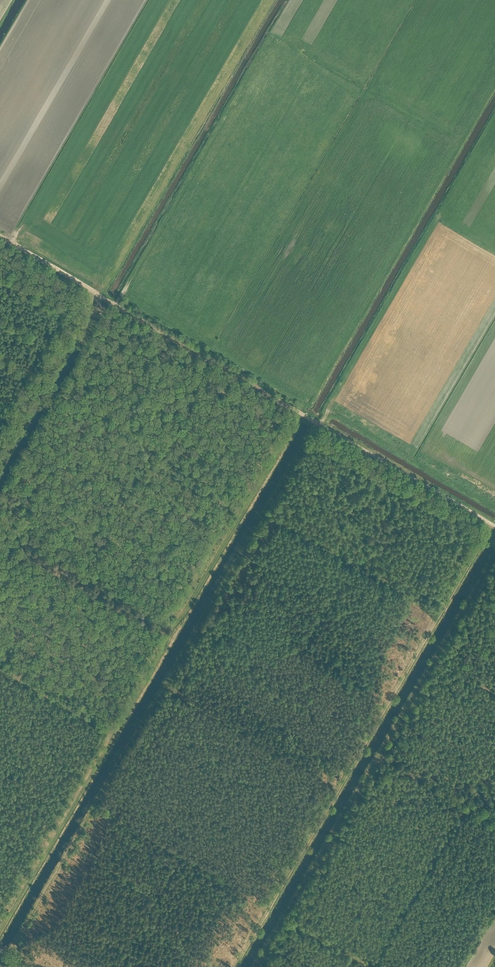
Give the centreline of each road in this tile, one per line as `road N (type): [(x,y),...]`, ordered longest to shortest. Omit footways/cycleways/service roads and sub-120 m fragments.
road 1 (track): [(0,935),(167,637),(304,415)]
road 2 (track): [(235,966),(494,524)]
road 3 (track): [(304,415),(0,236)]
road 4 (track): [(494,525),(304,415)]
road 5 (track): [(0,467),(100,294)]

